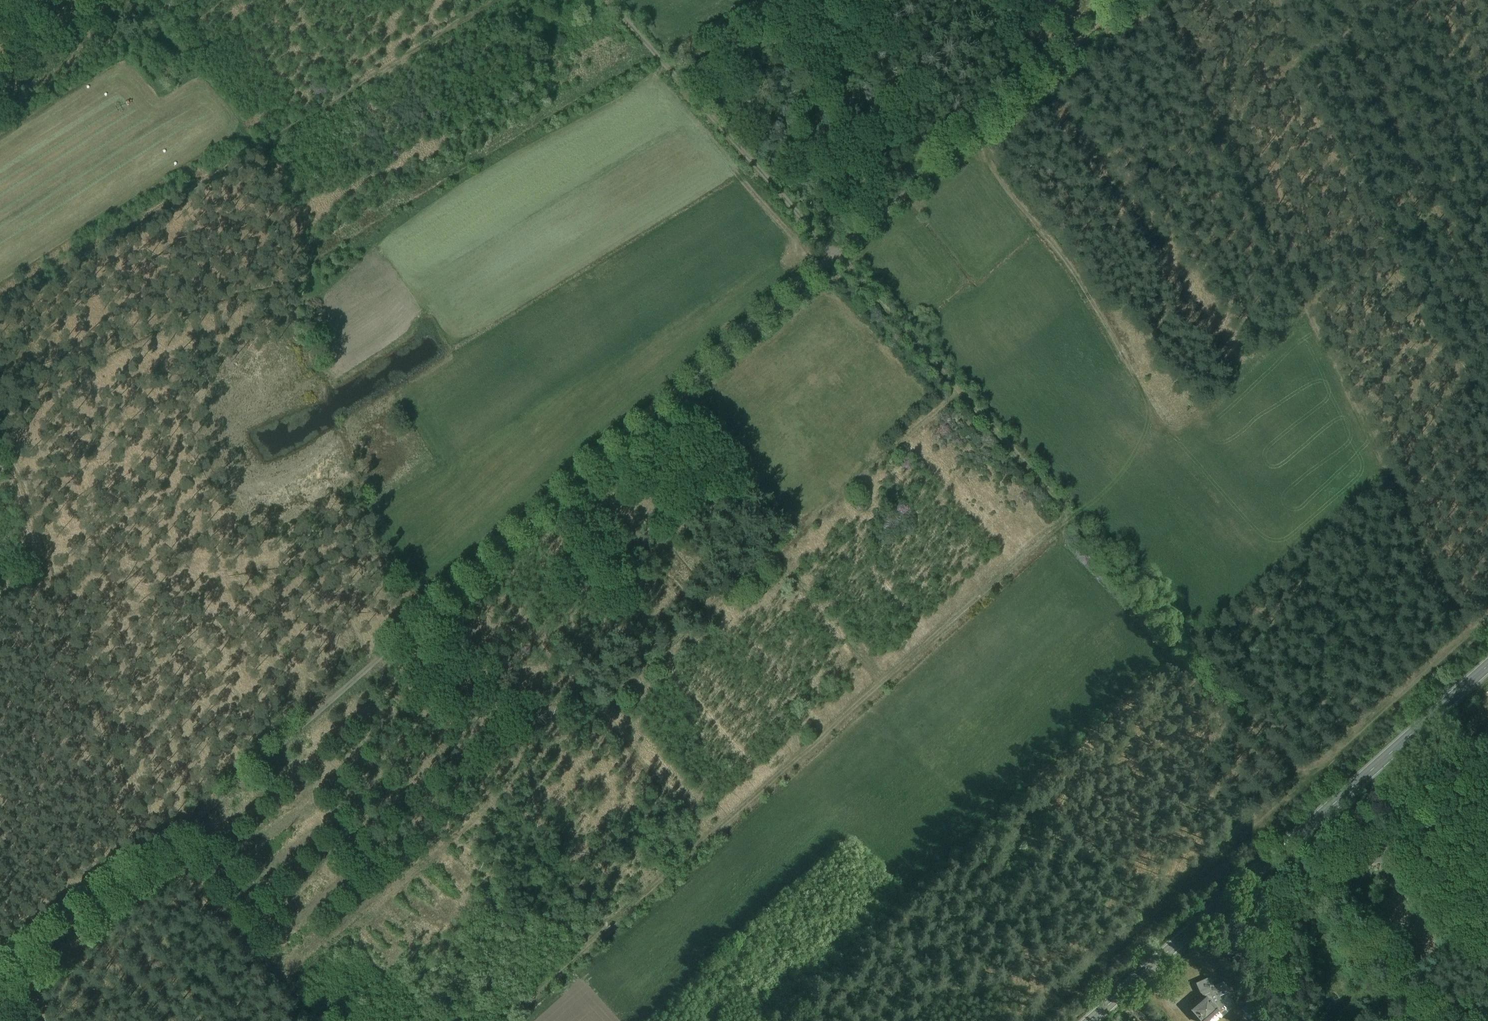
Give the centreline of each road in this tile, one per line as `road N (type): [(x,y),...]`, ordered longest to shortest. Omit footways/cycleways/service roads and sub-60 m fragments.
road 1 (secondary): [(1089,1020),(1487,664)]

